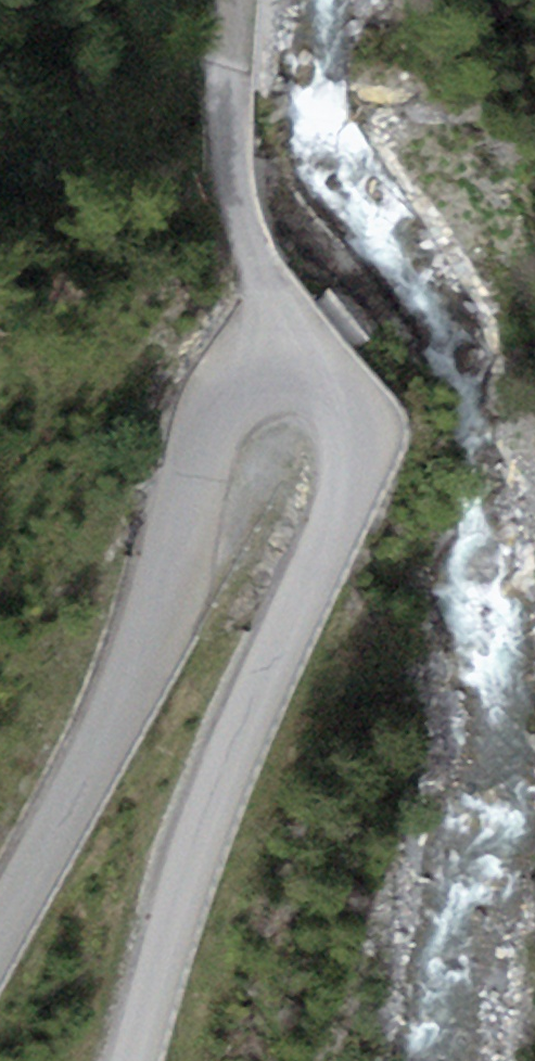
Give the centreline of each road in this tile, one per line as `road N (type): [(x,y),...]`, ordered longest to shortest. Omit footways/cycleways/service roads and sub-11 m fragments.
road 1 (unclassified): [(134,1060),(216,785),(326,542),(349,469),(348,420),(338,405),(306,385),(267,387)]
road 2 (unclassified): [(267,387),(228,401),(208,426),(137,688),(0,927)]
road 3 (unclassified): [(267,387),(224,129),(229,0)]

